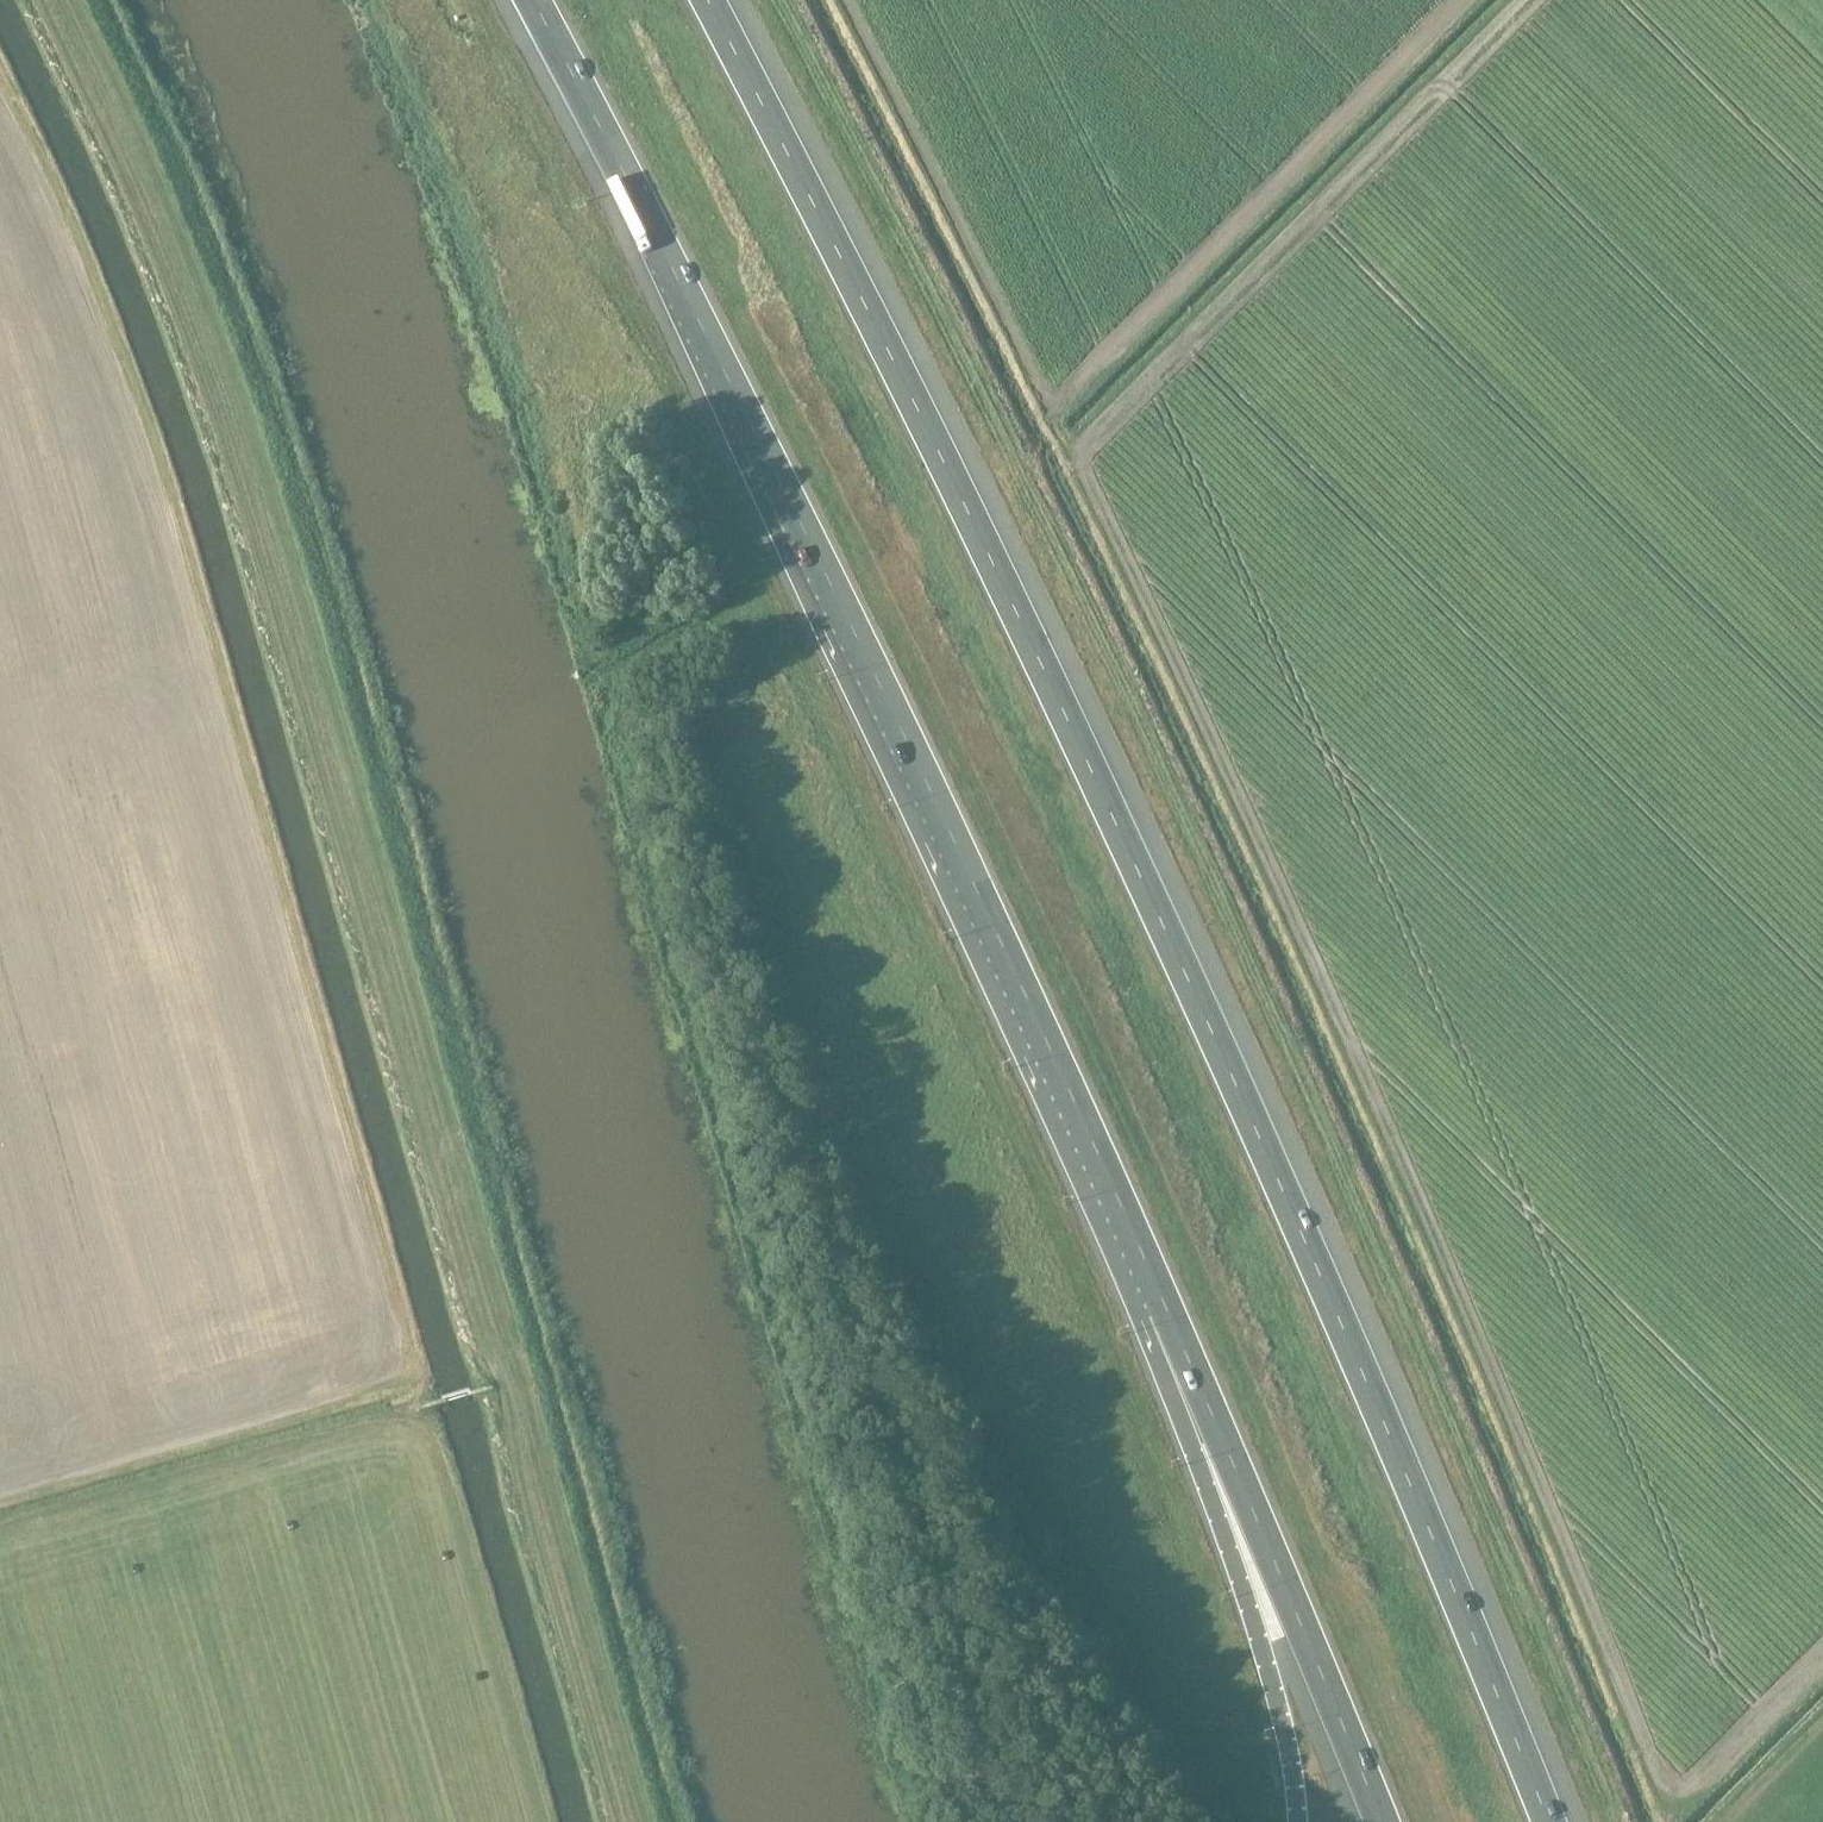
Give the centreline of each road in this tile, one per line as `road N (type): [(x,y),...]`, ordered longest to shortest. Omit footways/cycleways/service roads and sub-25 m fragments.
road 1 (motorway): [(1549,1821),(1369,1388),(1113,818),(706,0)]
road 2 (motorway): [(532,0),(982,899),(1151,1275)]
road 3 (motorway): [(1151,1275),(1382,1821)]
road 4 (motorway): [(1151,1275),(1142,1322),(1262,1646),(1298,1821)]

